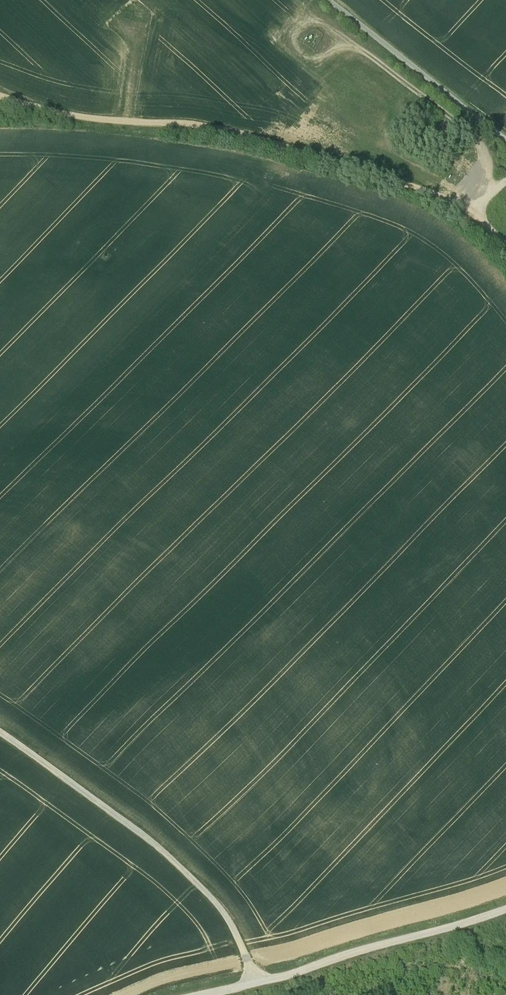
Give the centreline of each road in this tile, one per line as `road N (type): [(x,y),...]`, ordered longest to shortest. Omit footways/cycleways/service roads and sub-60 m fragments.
road 1 (track): [(505,255),(475,216),(385,180),(220,133),(77,125),(0,101)]
road 2 (track): [(0,811),(221,994)]
road 3 (track): [(332,0),(505,137)]
road 4 (track): [(367,994),(505,944)]

